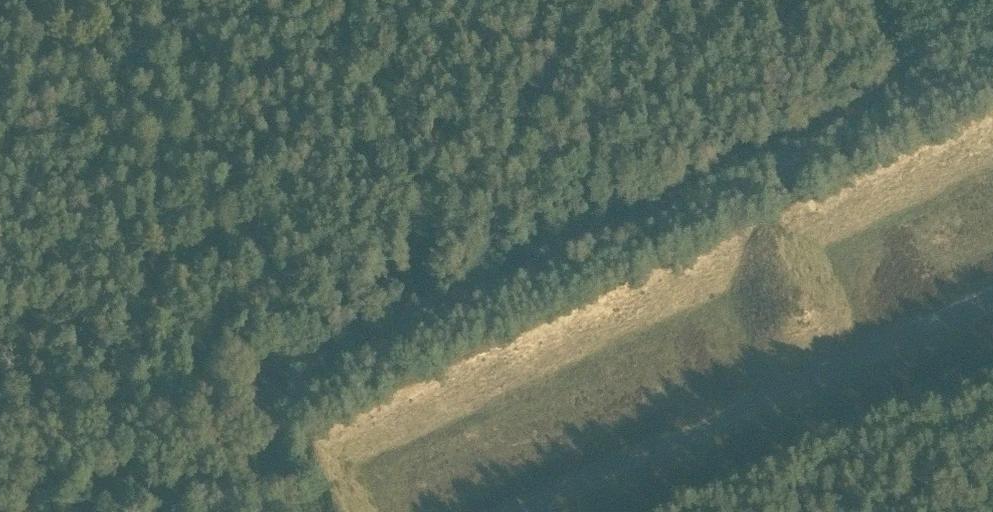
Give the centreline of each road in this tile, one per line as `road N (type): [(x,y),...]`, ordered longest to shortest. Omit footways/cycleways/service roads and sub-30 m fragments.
road 1 (track): [(992,290),(519,511)]

